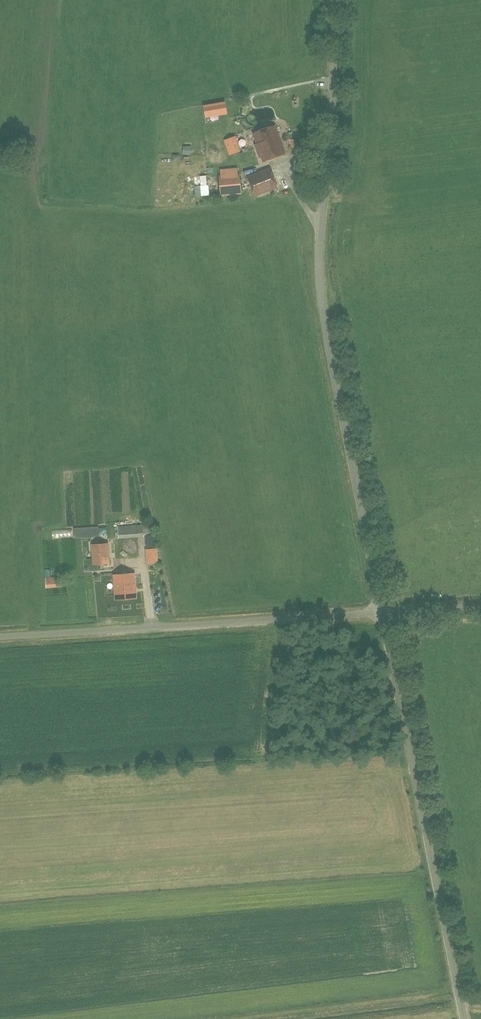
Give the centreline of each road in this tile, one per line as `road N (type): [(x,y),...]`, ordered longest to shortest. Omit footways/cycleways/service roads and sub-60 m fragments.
road 1 (unclassified): [(382,612),(319,282),(332,0)]
road 2 (unclassified): [(466,1018),(382,612)]
road 3 (unclassified): [(0,637),(382,612)]

